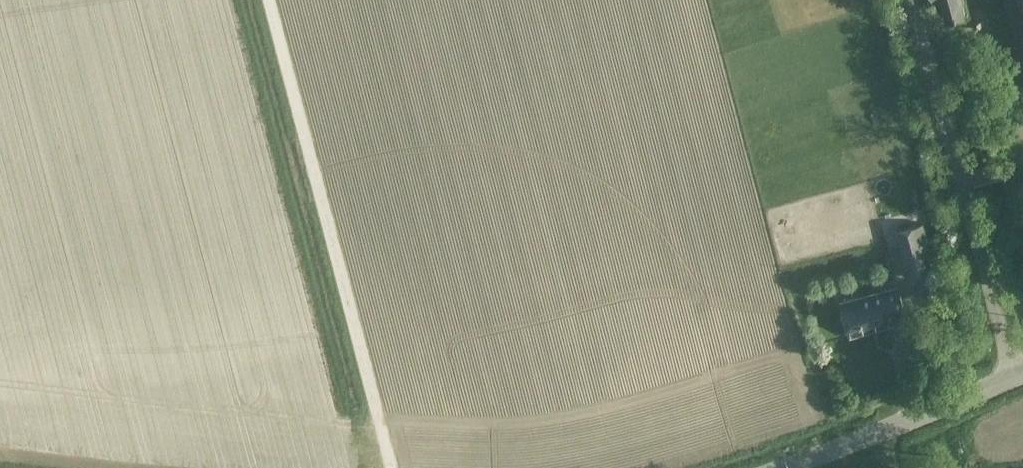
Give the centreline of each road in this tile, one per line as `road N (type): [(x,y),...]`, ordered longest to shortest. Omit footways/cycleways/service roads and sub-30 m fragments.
road 1 (unclassified): [(769,467),(1022,375)]

